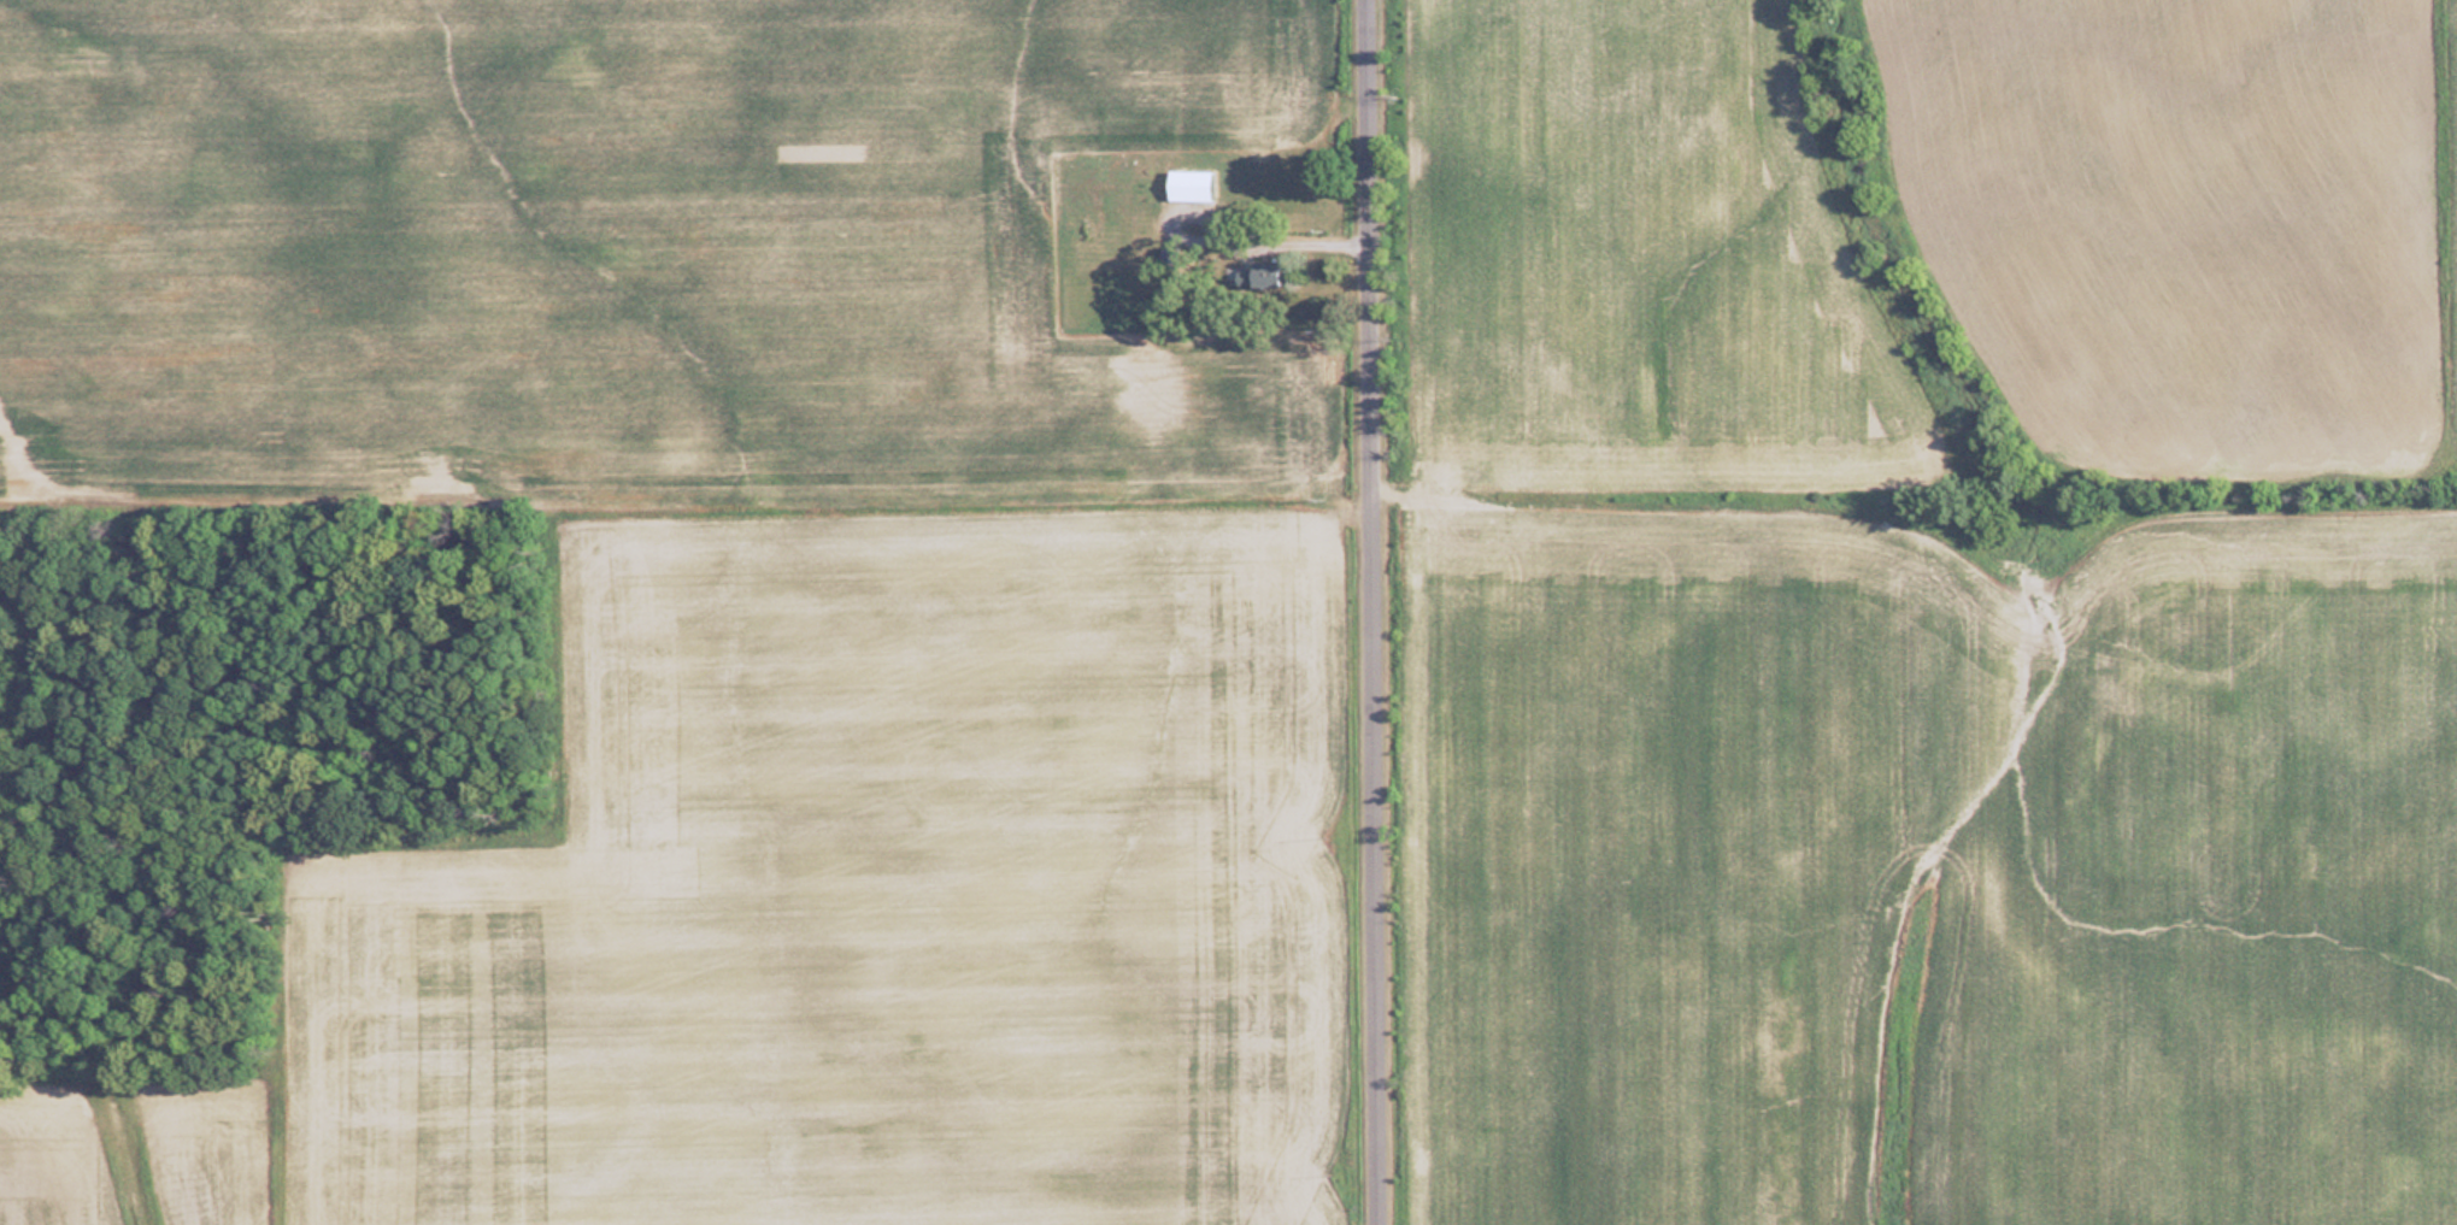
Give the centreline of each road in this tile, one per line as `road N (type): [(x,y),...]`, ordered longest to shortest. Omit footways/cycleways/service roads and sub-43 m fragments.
road 1 (residential): [(1378,1224),(1369,0)]

